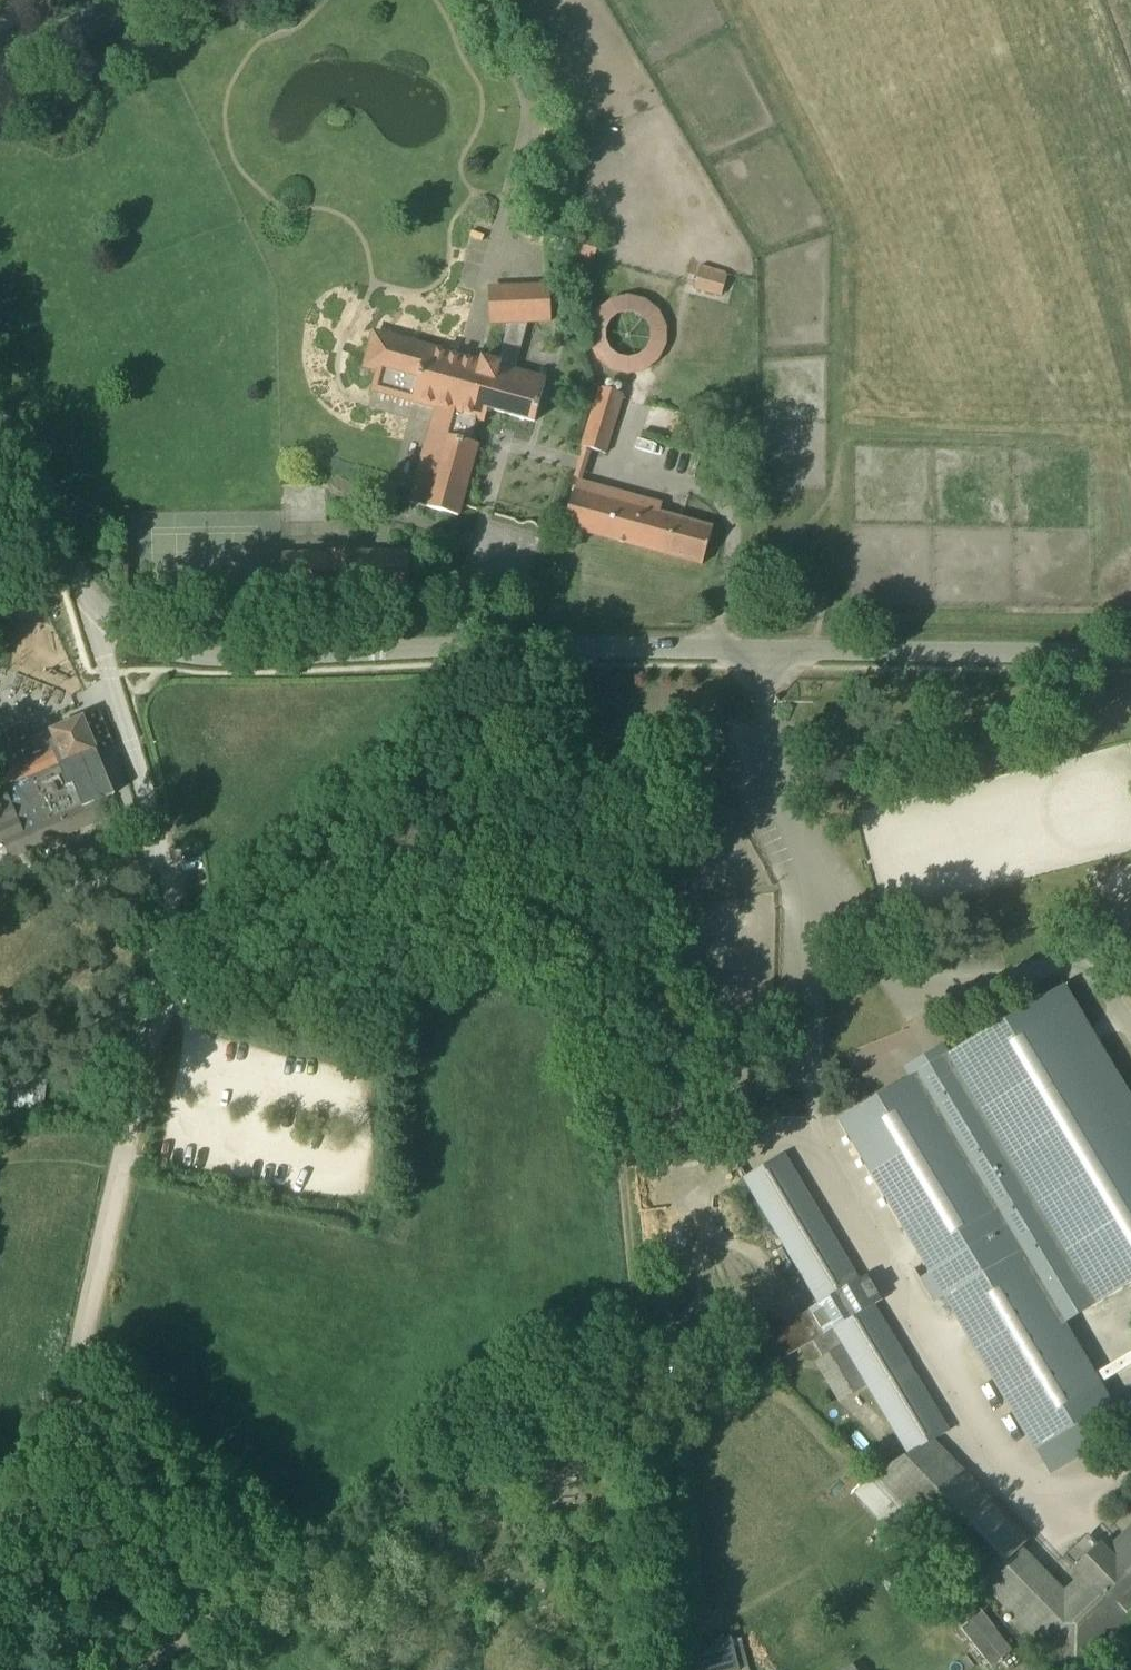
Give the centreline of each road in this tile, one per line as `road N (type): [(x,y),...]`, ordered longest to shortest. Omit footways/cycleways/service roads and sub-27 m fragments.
road 1 (unclassified): [(1130,654),(578,647),(108,658),(0,438)]
road 2 (track): [(145,1460),(90,1385),(157,966),(152,859),(108,658)]
road 3 (track): [(650,1341),(578,647)]
road 4 (track): [(145,1460),(265,1568),(596,1359),(650,1341)]
road 5 (track): [(678,1669),(650,1341)]
road 6 (track): [(0,1549),(145,1460)]
road 7 (track): [(150,1669),(243,1602),(265,1568)]
road 8 (tertiary): [(0,68),(133,0)]

